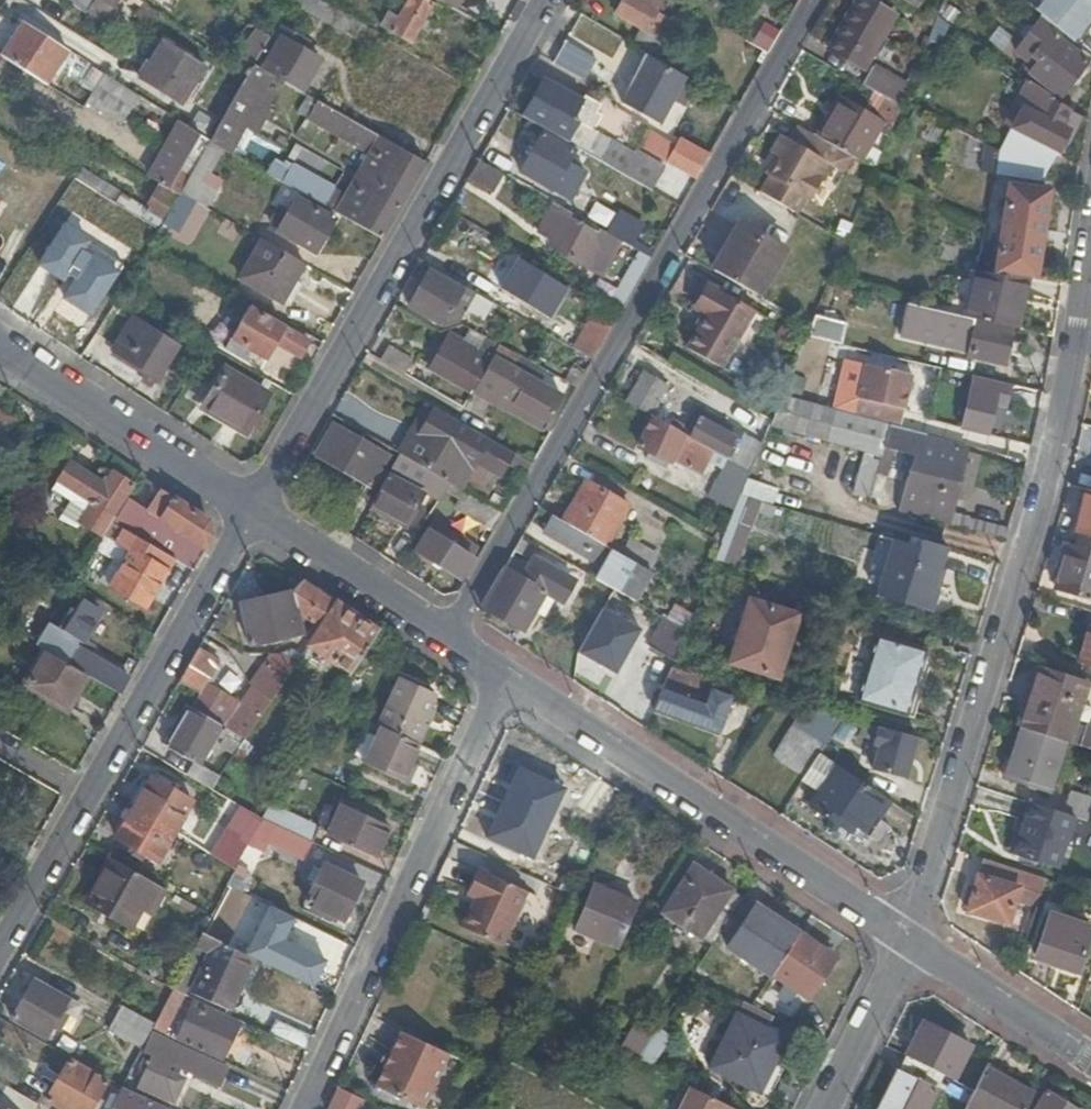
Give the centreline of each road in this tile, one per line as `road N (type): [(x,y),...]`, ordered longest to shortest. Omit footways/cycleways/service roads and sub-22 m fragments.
road 1 (residential): [(817,0),(450,640)]
road 2 (residential): [(1090,246),(1051,469),(903,938)]
road 3 (residential): [(254,508),(549,0)]
road 4 (residential): [(254,508),(0,954)]
road 5 (residential): [(310,1108),(512,681)]
road 6 (residential): [(512,681),(903,938)]
road 7 (residential): [(0,342),(254,508)]
road 8 (residential): [(254,508),(450,640)]
road 9 (residential): [(903,938),(1090,1064)]
road 10 (residential): [(819,1108),(903,938)]

